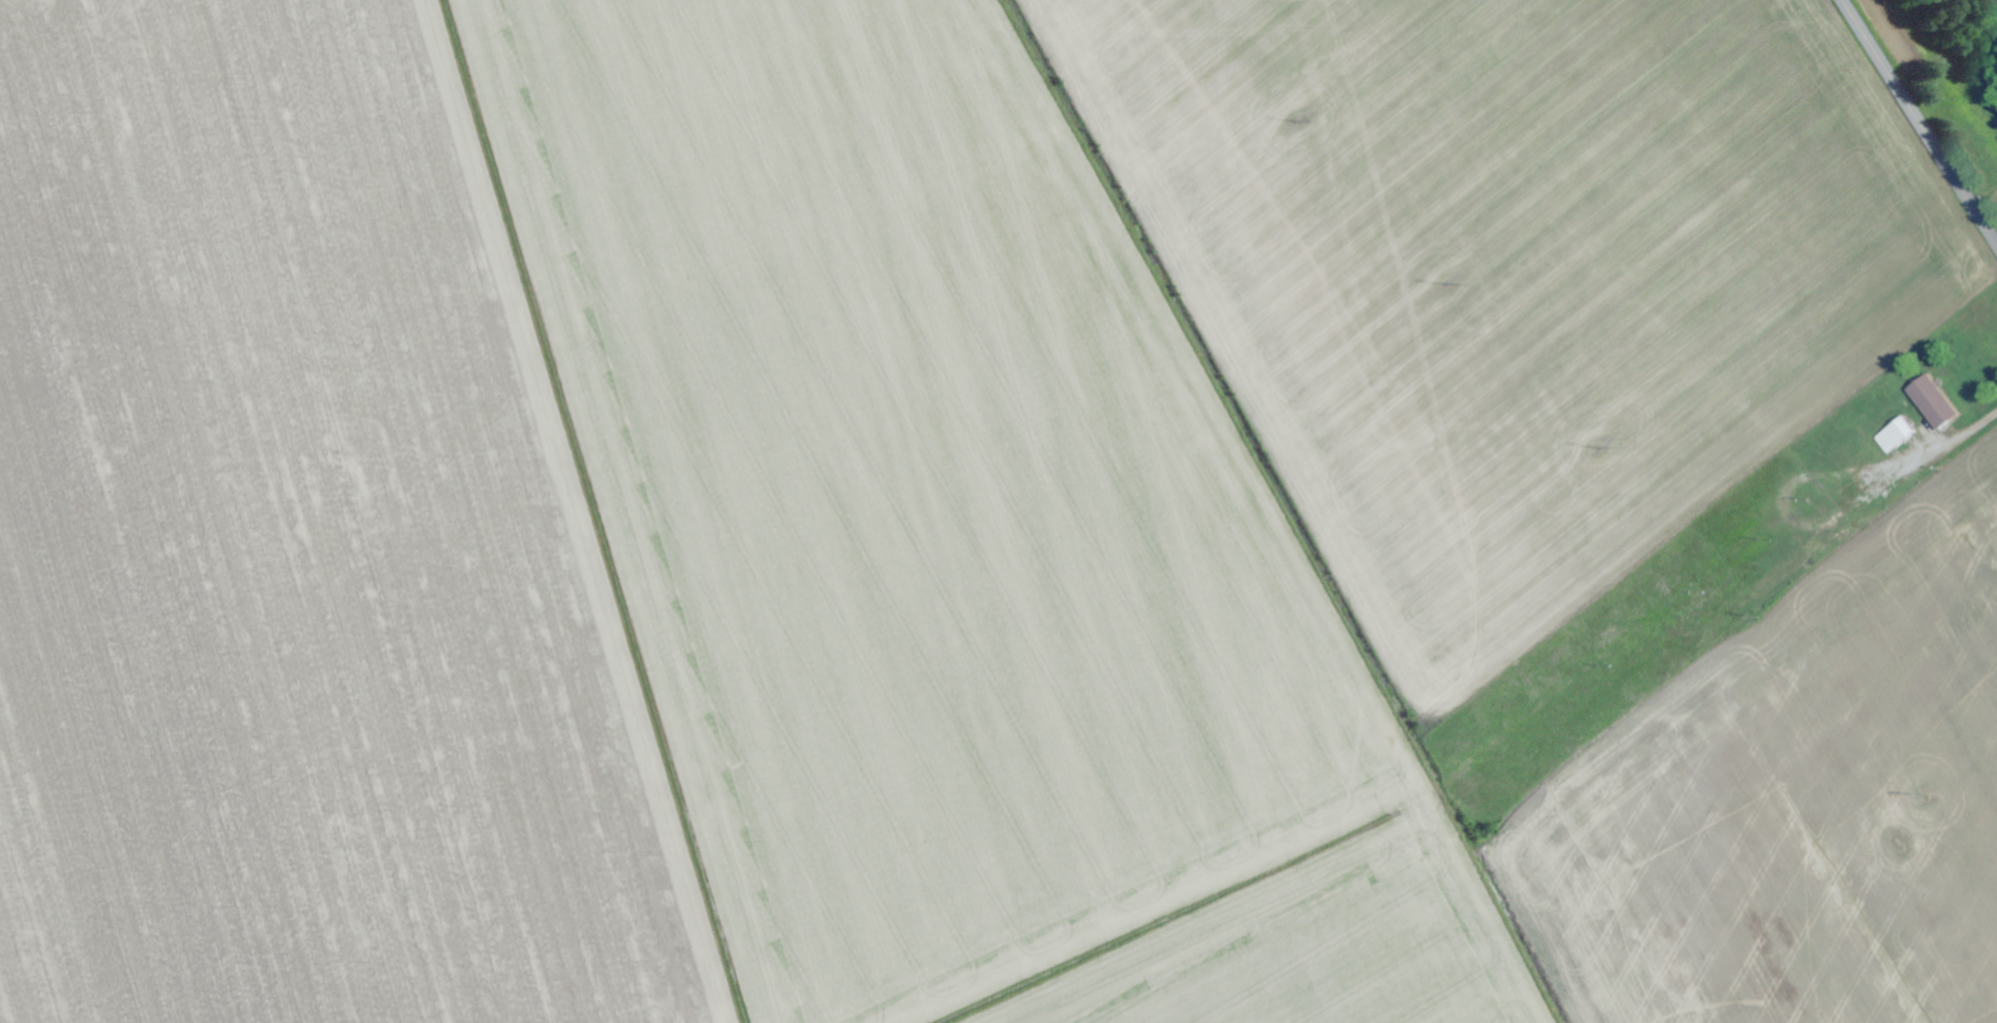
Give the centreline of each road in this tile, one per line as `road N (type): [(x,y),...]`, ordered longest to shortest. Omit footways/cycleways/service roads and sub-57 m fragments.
road 1 (secondary): [(1842,0),(1996,244)]

